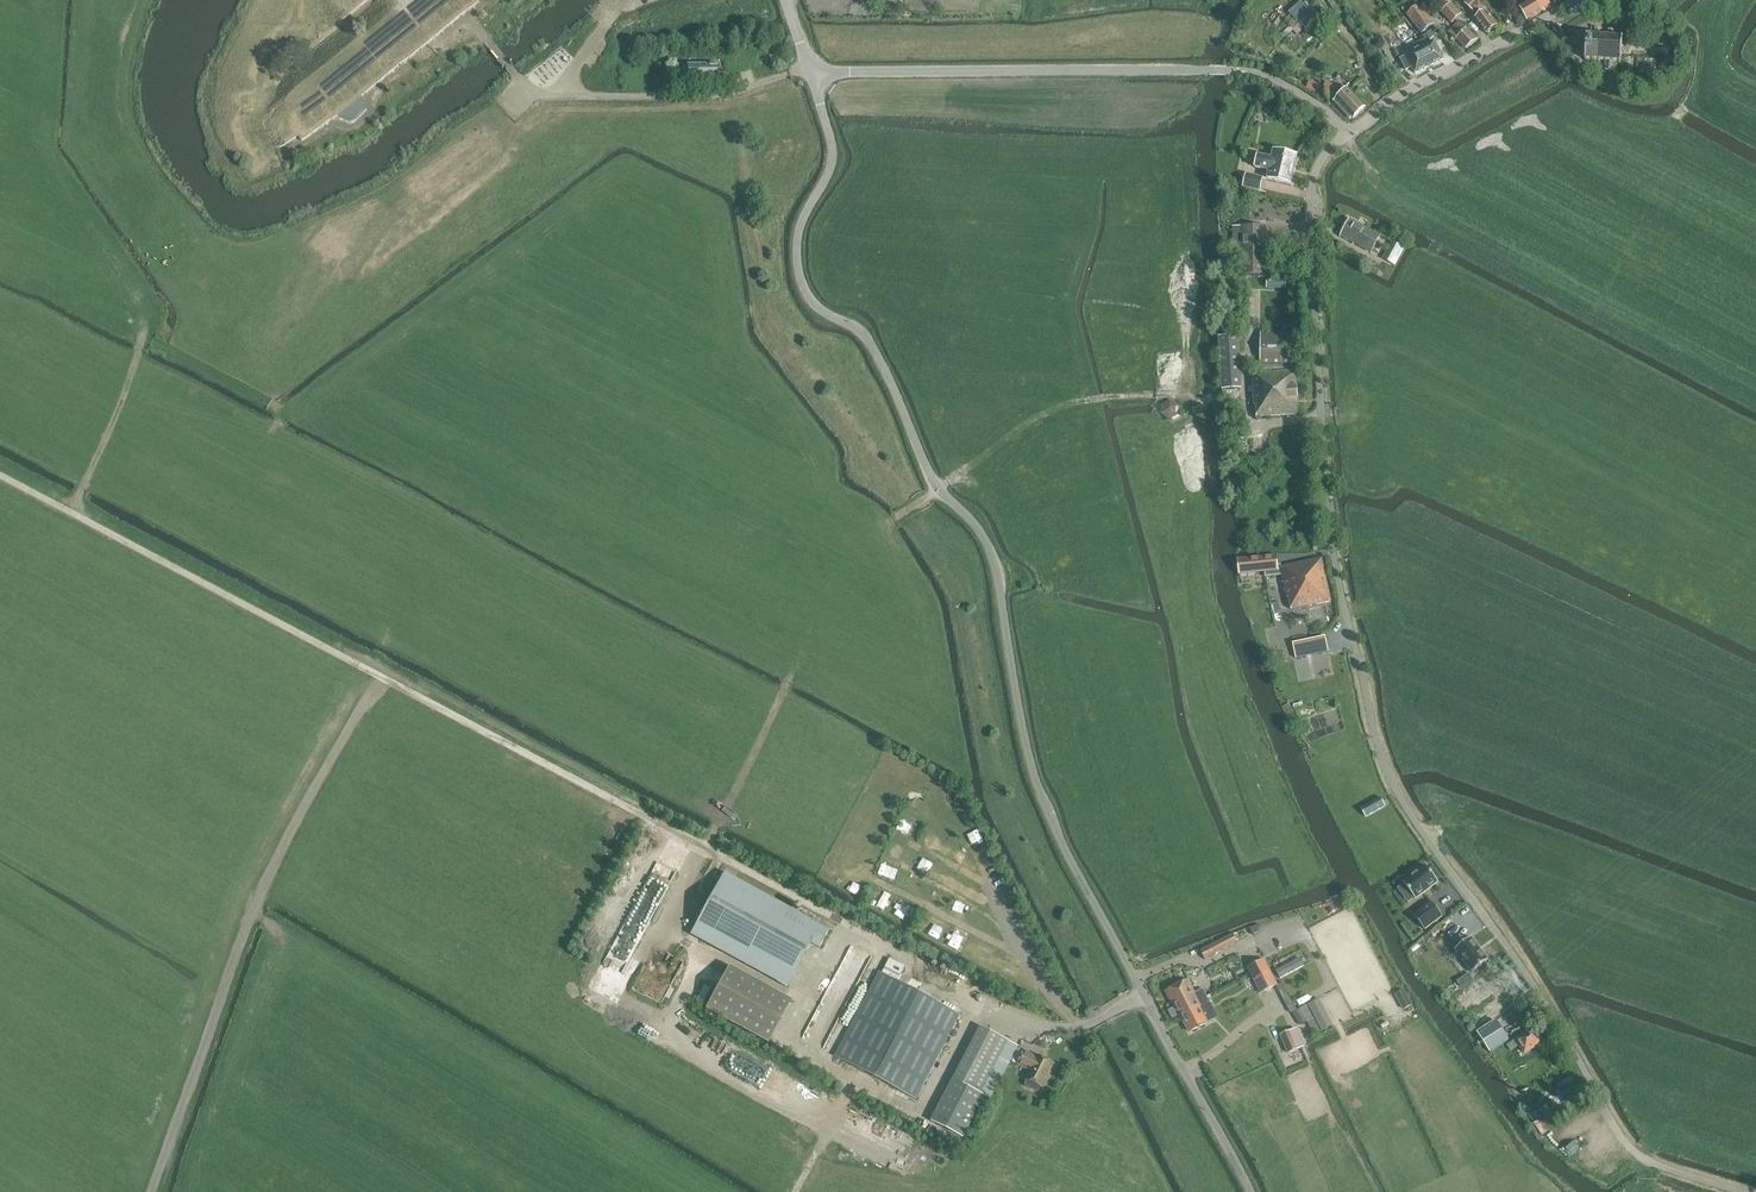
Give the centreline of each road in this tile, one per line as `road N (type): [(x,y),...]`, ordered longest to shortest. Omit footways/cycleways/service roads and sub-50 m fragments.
road 1 (track): [(0,476),(1032,1022),(1077,1026),(1145,996)]
road 2 (unclassified): [(1254,1191),(1057,836),(1027,750),(986,539),(938,490),(866,339),(806,300),(797,228),(833,163),(810,70)]
road 3 (residential): [(1594,1090),(1527,978),(1407,812),(1380,757),(1328,519),(1314,275),(1311,189),(1320,162),(1348,134)]
road 4 (track): [(150,1191),(254,901),(383,678)]
road 5 (unclassified): [(1237,71),(810,70)]
road 6 (track): [(1322,420),(1253,422),(1235,398),(1077,401),(1028,415),(938,490)]
road 7 (residential): [(514,76),(547,98),(721,96),(810,70)]
road 8 (residential): [(1348,134),(1399,97),(1574,0)]
road 9 (track): [(790,676),(835,581),(866,541),(938,490)]
road 10 (track): [(790,676),(707,847)]
road 11 (track): [(144,340),(71,515)]
road 12 (residential): [(1348,134),(1301,93),(1237,71)]

